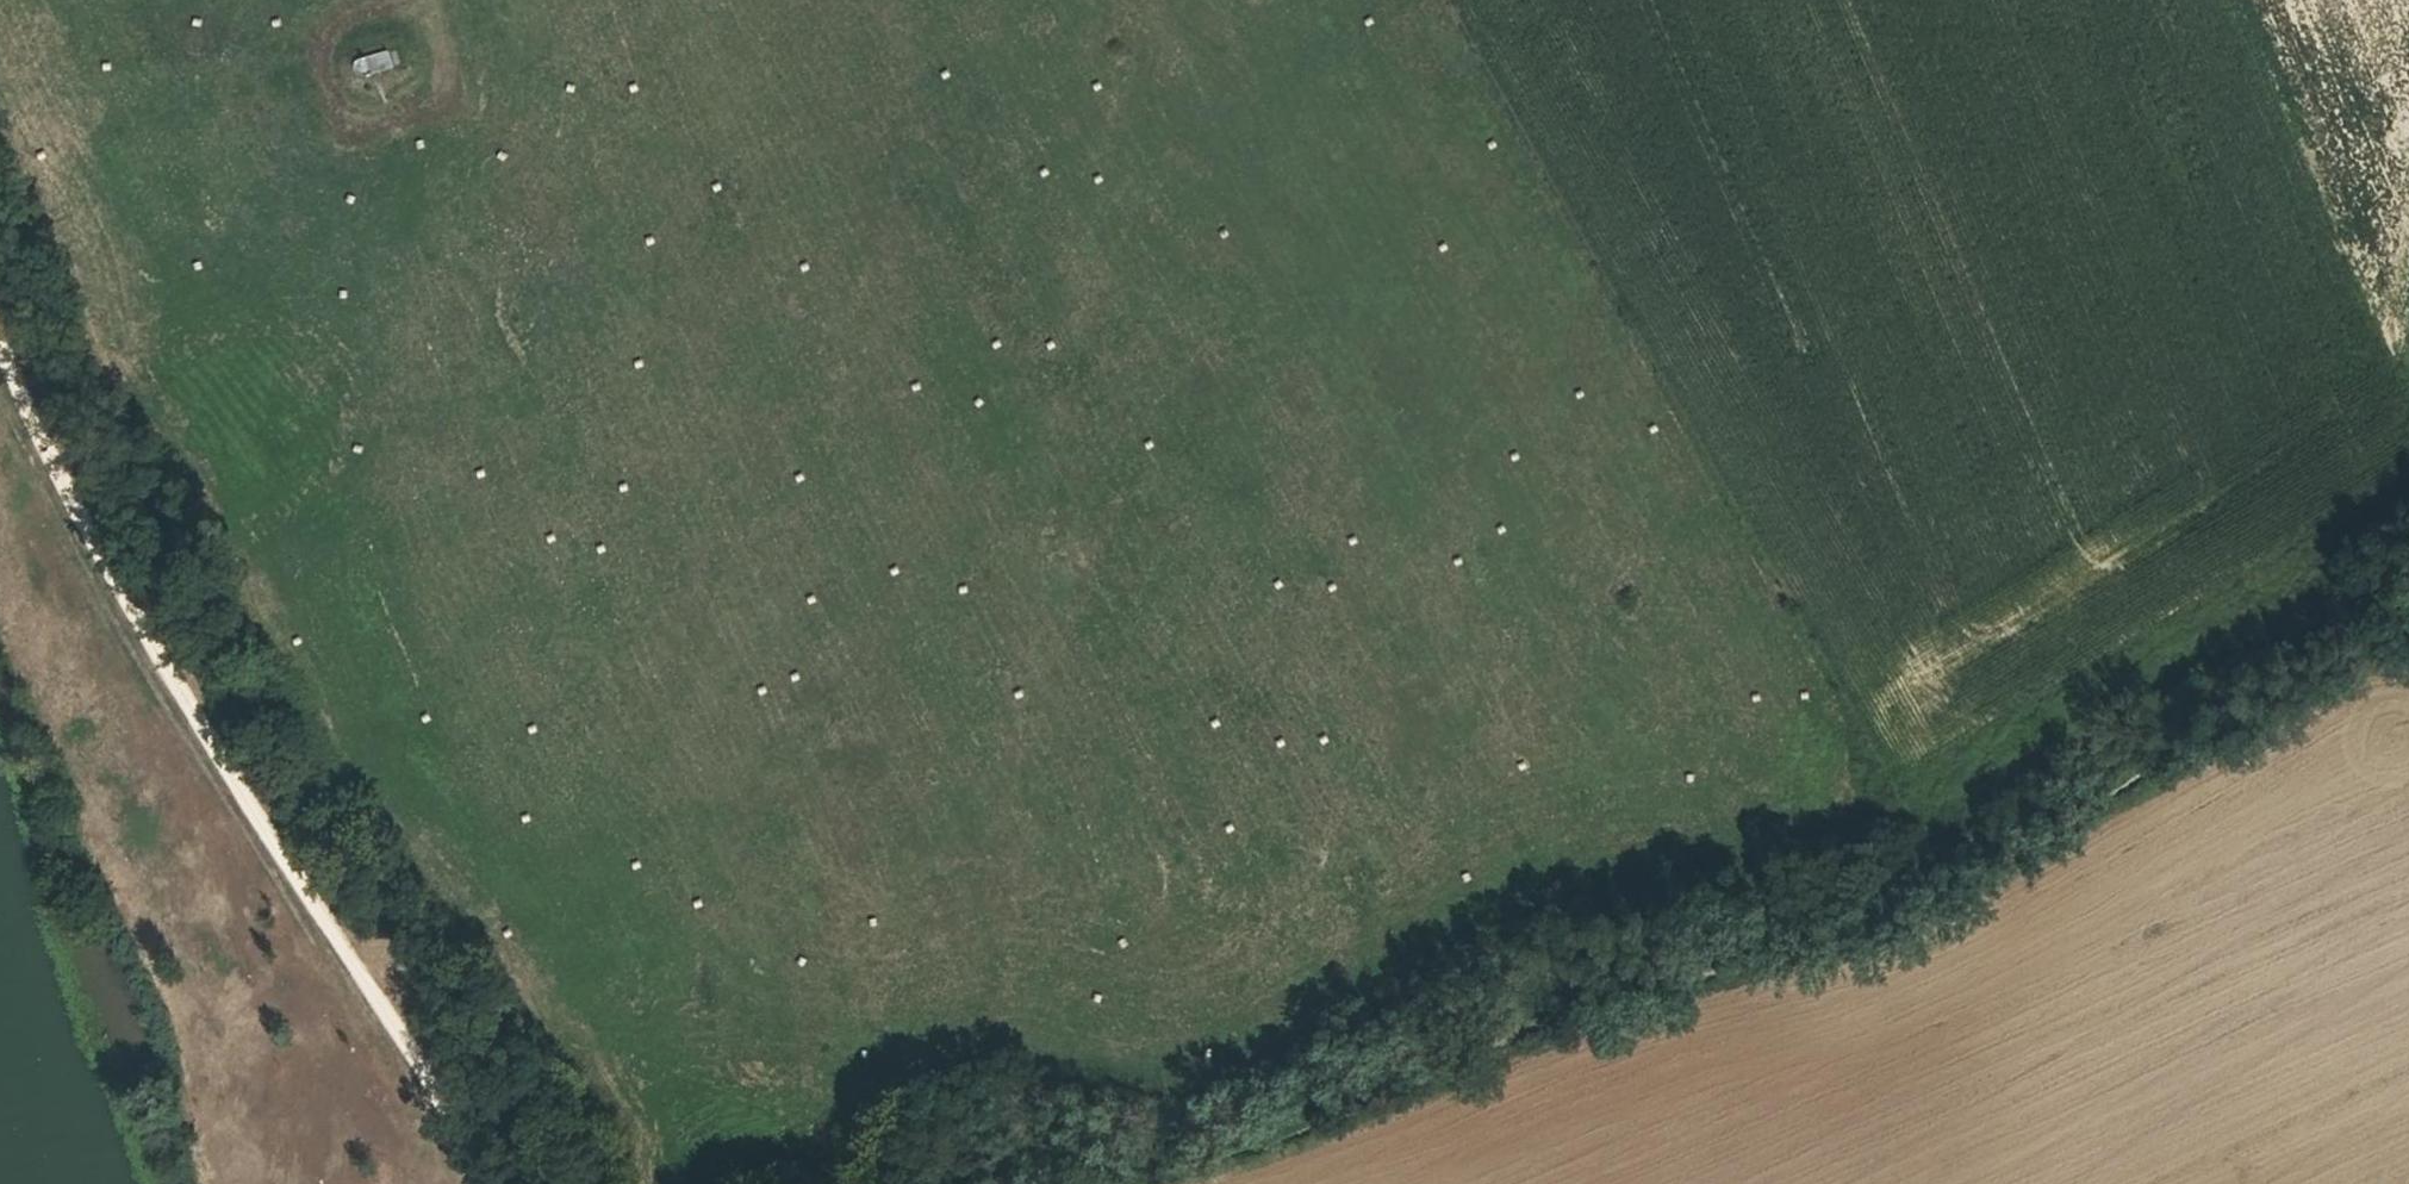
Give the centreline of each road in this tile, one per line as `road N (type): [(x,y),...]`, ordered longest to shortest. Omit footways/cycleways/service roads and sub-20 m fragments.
road 1 (track): [(938,1183),(1064,1128),(1340,1083),(1784,953),(2200,726),(2408,647)]
road 2 (track): [(429,0),(445,70),(437,97),(423,114),(370,128),(333,108),(318,60),(324,36),(347,16),(394,3)]

